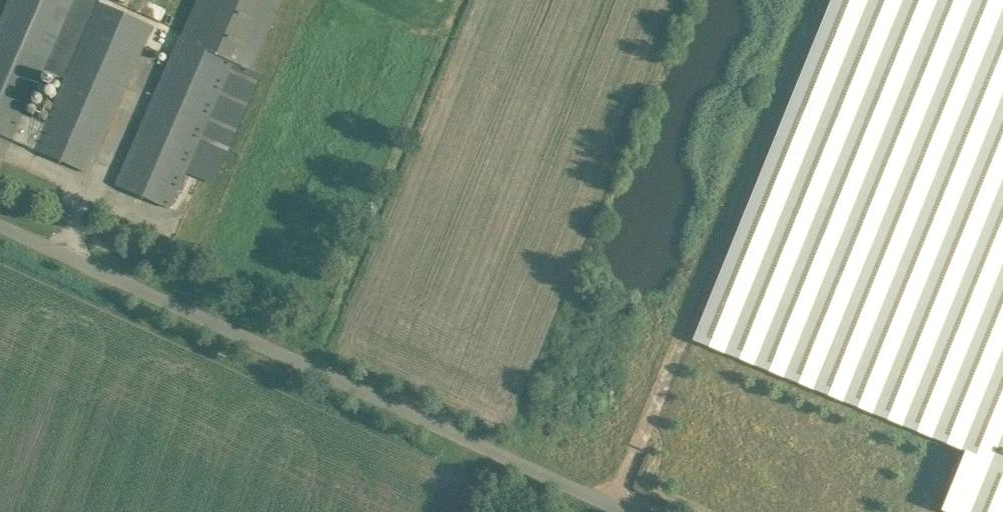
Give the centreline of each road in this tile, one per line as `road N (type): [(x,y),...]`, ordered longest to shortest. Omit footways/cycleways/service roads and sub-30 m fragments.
road 1 (unclassified): [(633,511),(0,224)]
road 2 (track): [(478,0),(330,374)]

